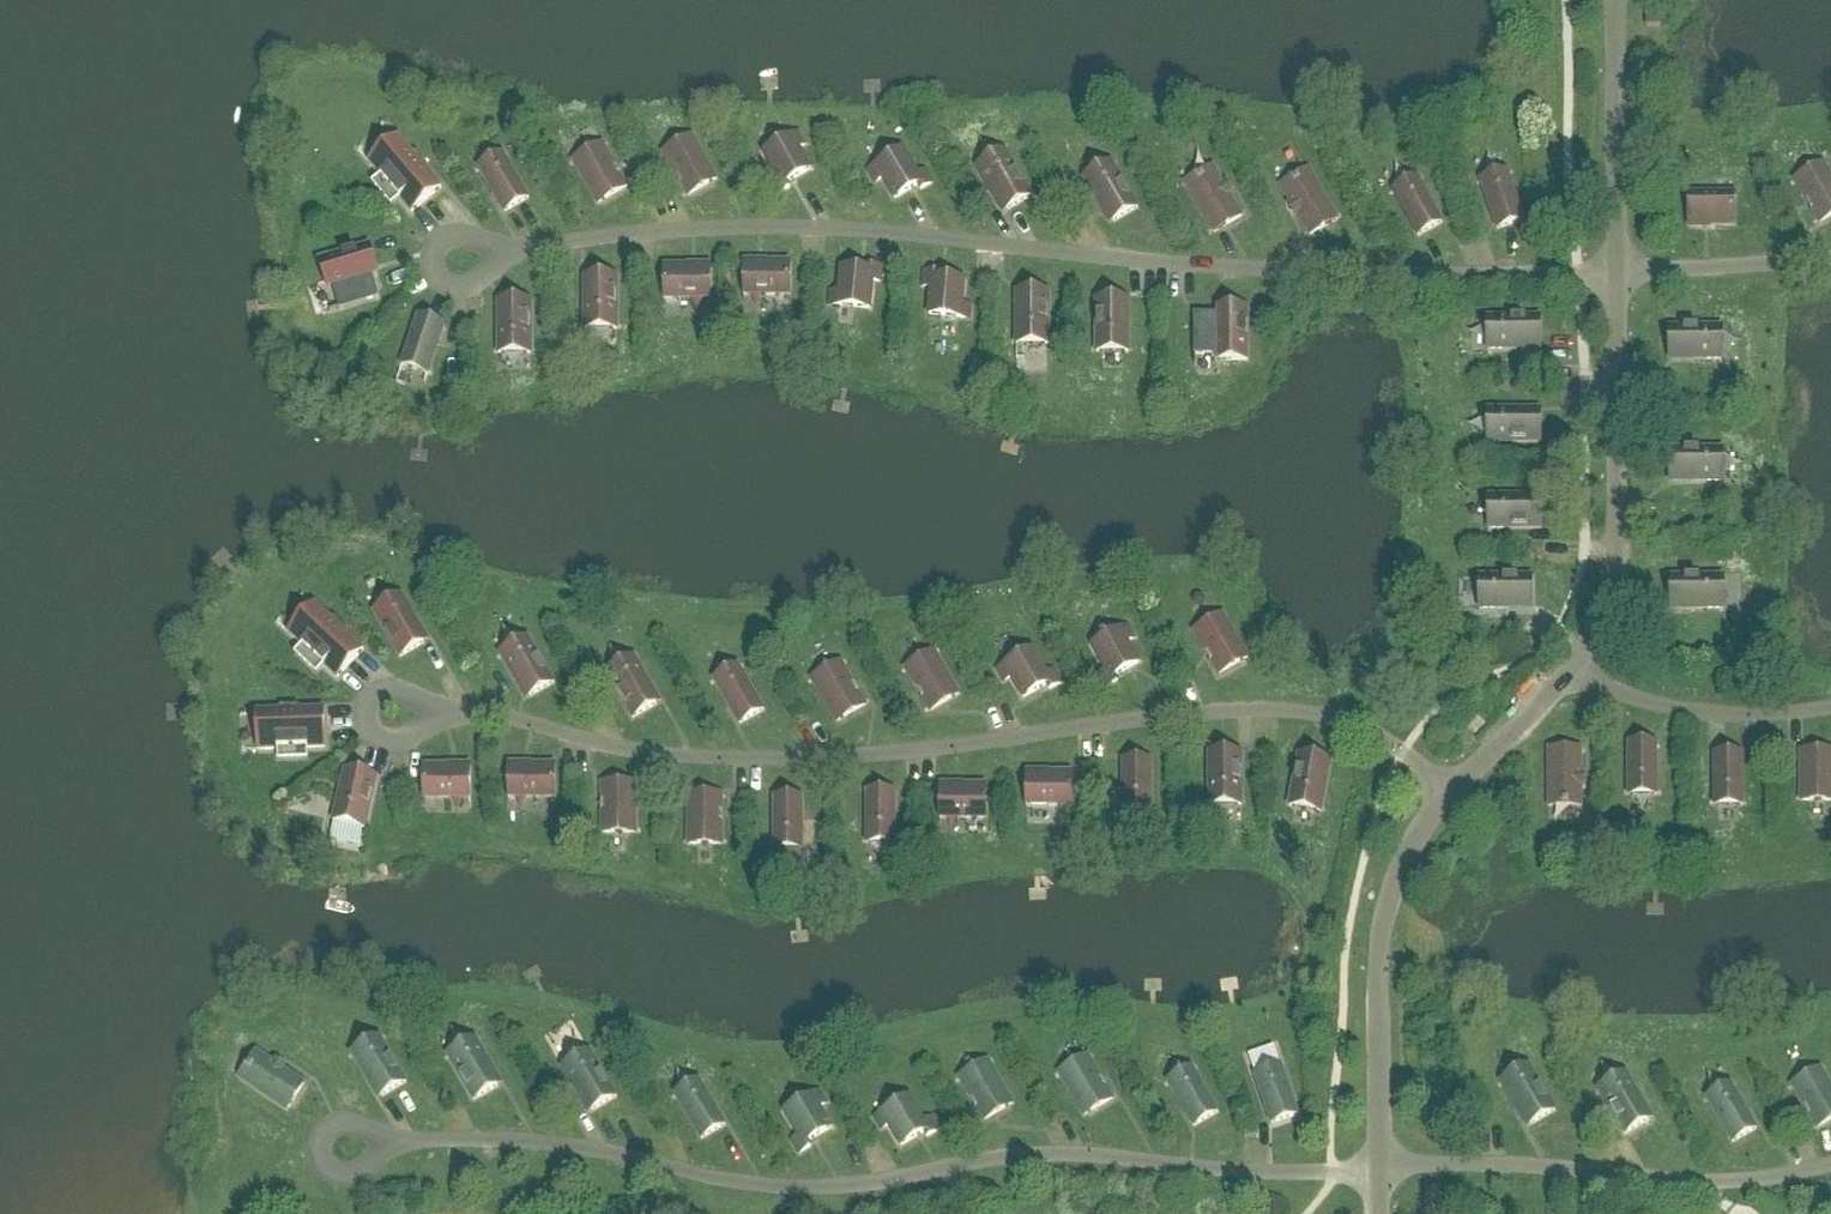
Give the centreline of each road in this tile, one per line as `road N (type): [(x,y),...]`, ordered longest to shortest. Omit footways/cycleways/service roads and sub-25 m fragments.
road 1 (residential): [(1619,269),(1444,277),(1208,268),(808,228),(522,248)]
road 2 (residential): [(1453,789),(1366,728),(1304,713),(1235,712),(916,754),(716,762),(453,715)]
road 3 (residential): [(1379,1170),(1252,1174),(1055,1156),(837,1188),(782,1186),(738,1184),(602,1151),(519,1141),(397,1143)]
road 4 (residential): [(1379,1170),(1500,1166),(1718,1185),(1830,1166)]
road 5 (residential): [(1577,673),(1614,581),(1619,269)]
road 6 (residential): [(1379,1170),(1381,931),(1396,873),(1453,789)]
road 7 (residential): [(1619,269),(1618,0)]
road 8 (residential): [(1577,673),(1671,710),(1721,717),(1830,710)]
road 9 (residential): [(1619,269),(1830,261)]
road 10 (residential): [(522,248),(446,239),(431,264),(433,278),(464,289),(500,271)]
road 11 (residential): [(1453,789),(1577,673)]
road 12 (residential): [(397,1143),(350,1124),(322,1136),(318,1154),(335,1177),(371,1170)]
road 13 (residential): [(453,715),(392,690),(371,698),(366,729),(377,743),(404,743)]

